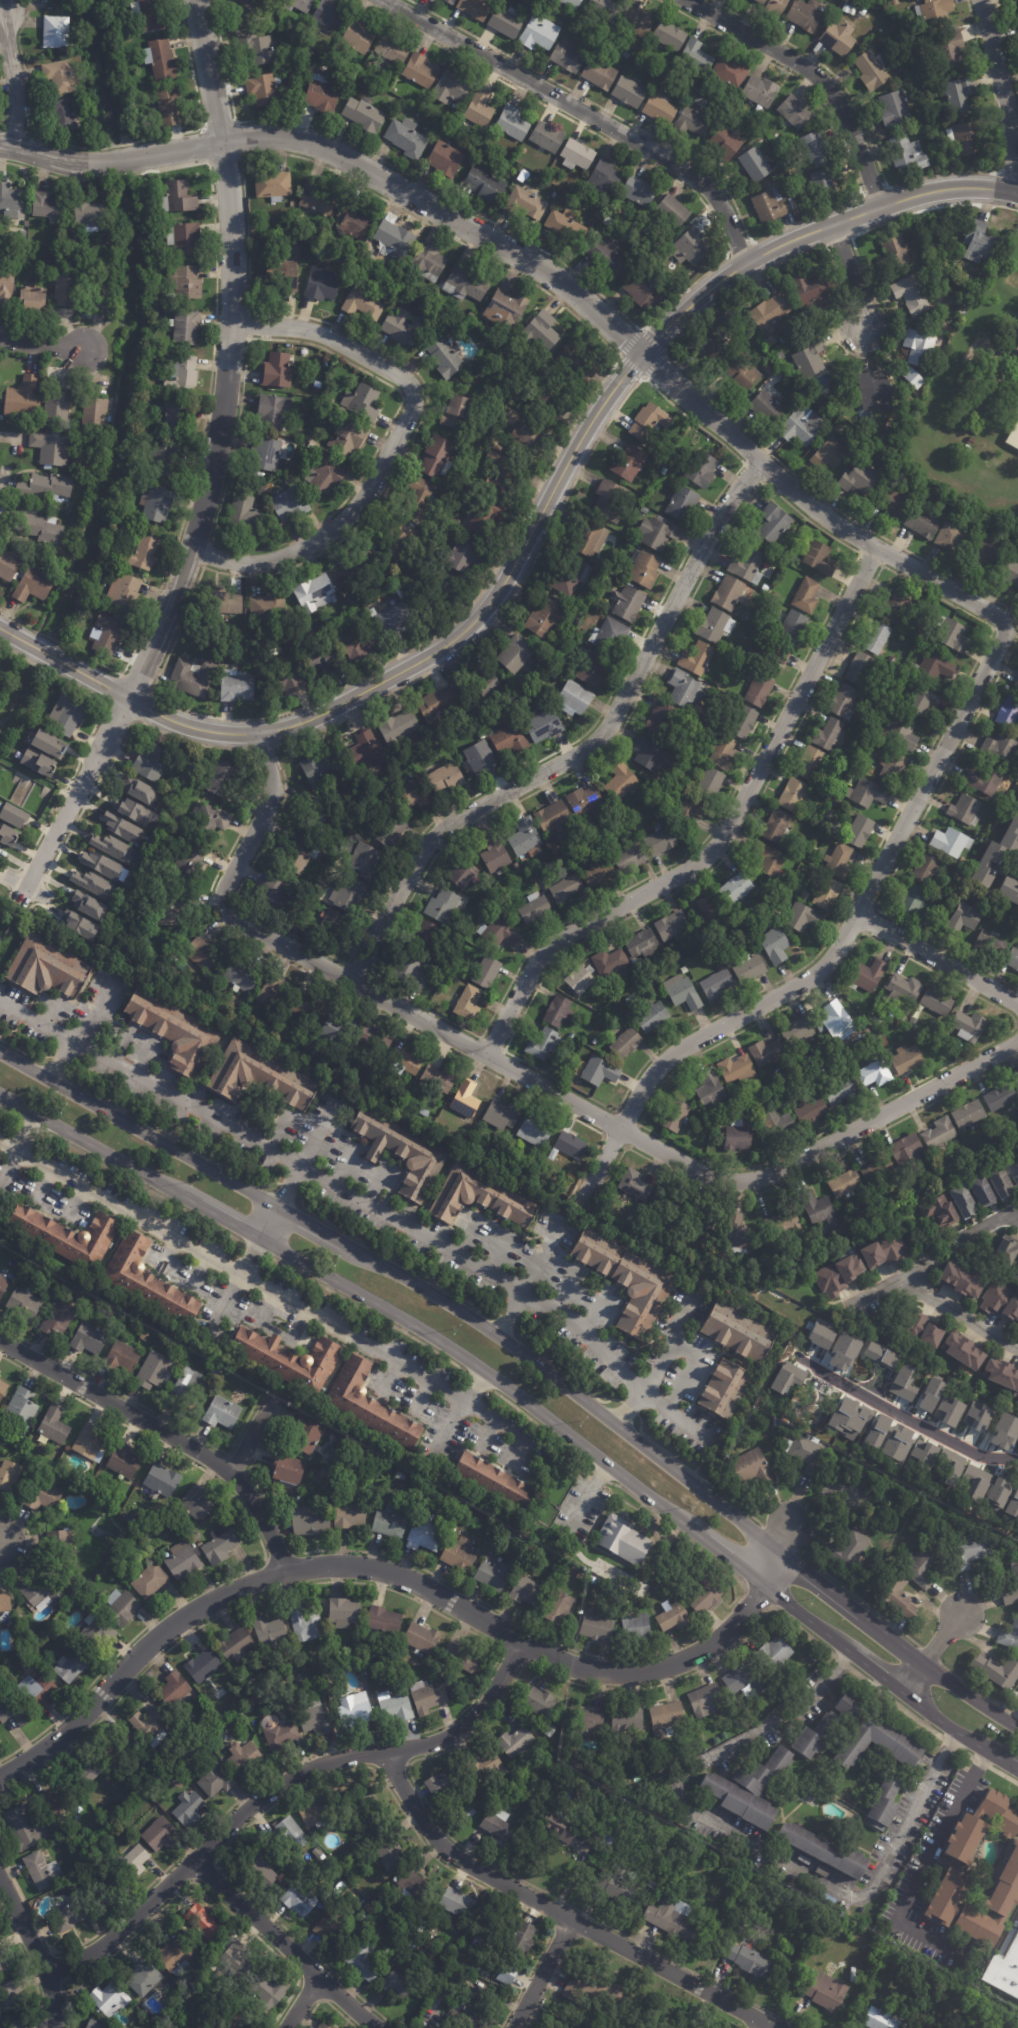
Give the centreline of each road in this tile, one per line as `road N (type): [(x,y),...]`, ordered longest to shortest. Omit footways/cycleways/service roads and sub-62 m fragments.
road 1 (residential): [(582,1201),(654,1070),(818,973),(838,950),(1002,641),(1001,619),(825,518),(561,281),(340,154),(268,136),(85,165),(0,144)]
road 2 (tertiary): [(1017,195),(937,190),(776,246),(713,283),(641,353),(596,413),(478,617),(415,665),(328,712),(260,733),(181,725),(0,628)]
road 3 (residential): [(1017,1042),(782,1169),(752,1180),(719,1179),(227,914),(222,893),(271,793),(260,733)]
road 4 (residential): [(195,0),(232,256),(217,448),(191,550),(155,641),(20,903)]
road 5 (tertiary): [(761,1585),(746,1613),(703,1649),(618,1673),(573,1667),(404,1578),(344,1566),(286,1573),(211,1601),(165,1630),(58,1740),(0,1779)]
road 6 (residential): [(761,463),(715,524),(599,739),(432,839),(351,982)]
road 7 (residential): [(876,549),(726,833),(686,872),(544,953),(485,1056)]
road 8 (secondary): [(259,1239),(485,1372),(700,1538)]
road 9 (residential): [(232,325),(331,338),(405,379),(414,403),(377,475),(333,530),(257,563),(191,550)]
road 10 (secondary): [(771,1545),(534,1362),(355,1251)]
road 11 (residential): [(774,2027),(440,1845),(398,1780),(389,1750)]
road 12 (residential): [(743,263),(722,206),(701,180),(383,0)]
road 13 (residential): [(520,1641),(463,1729),(441,1741),(307,1769),(255,1801),(192,1861)]
road 14 (residential): [(286,1573),(264,1521),(230,1474),(0,1341)]
road 15 (secondary): [(277,1207),(0,1054)]
road 16 (residential): [(880,207),(827,87),(685,0)]
road 17 (residential): [(376,2027),(192,1861)]
road 18 (secondary): [(0,1097),(194,1204)]
road 19 (residential): [(1010,192),(1012,135),(979,0)]
road 20 (secondary): [(1017,1729),(859,1615)]
road 21 (residential): [(192,1861),(100,1947),(47,1972)]
road 22 (residential): [(857,914),(1017,1005)]
road 23 (secondary): [(899,1690),(1017,1773)]
road 24 (residential): [(0,11),(14,87),(13,147)]
road 25 (residential): [(569,1920),(514,2027)]

